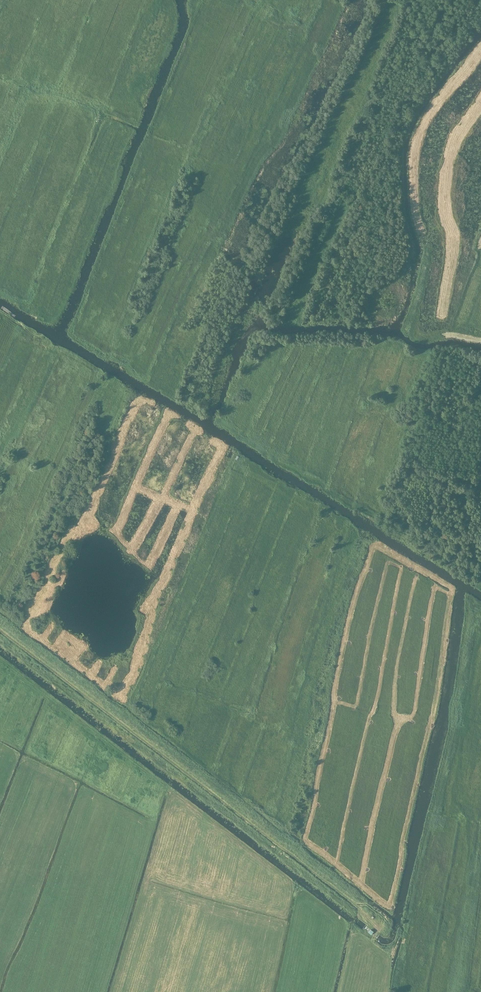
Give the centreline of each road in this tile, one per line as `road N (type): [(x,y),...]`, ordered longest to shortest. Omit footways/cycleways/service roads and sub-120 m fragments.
road 1 (track): [(0,631),(379,928)]

